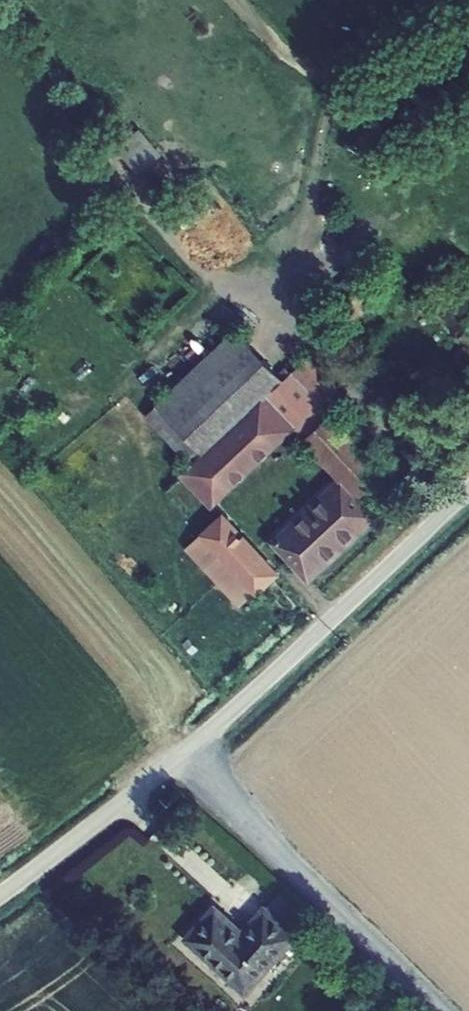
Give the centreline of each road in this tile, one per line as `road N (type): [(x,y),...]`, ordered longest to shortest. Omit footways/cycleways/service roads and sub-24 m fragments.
road 1 (unclassified): [(0,897),(187,750),(468,488)]

